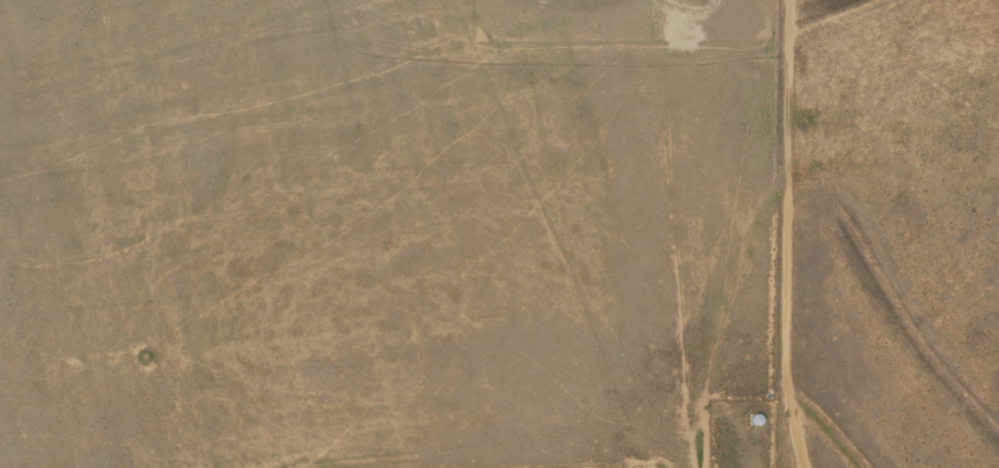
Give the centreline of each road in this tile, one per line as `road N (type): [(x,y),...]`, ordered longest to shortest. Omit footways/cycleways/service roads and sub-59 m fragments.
road 1 (track): [(808,467),(785,358),(790,0)]

